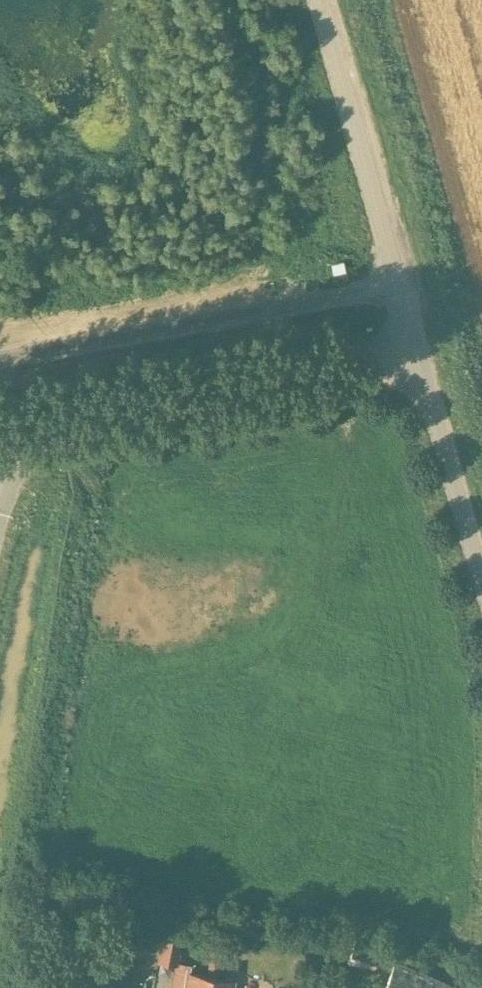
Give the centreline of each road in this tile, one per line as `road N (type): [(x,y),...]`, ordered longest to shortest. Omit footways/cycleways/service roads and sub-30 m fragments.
road 1 (unclassified): [(397,283),(0,359)]
road 2 (unclassified): [(481,582),(397,283)]
road 3 (unclassified): [(397,283),(321,0)]

